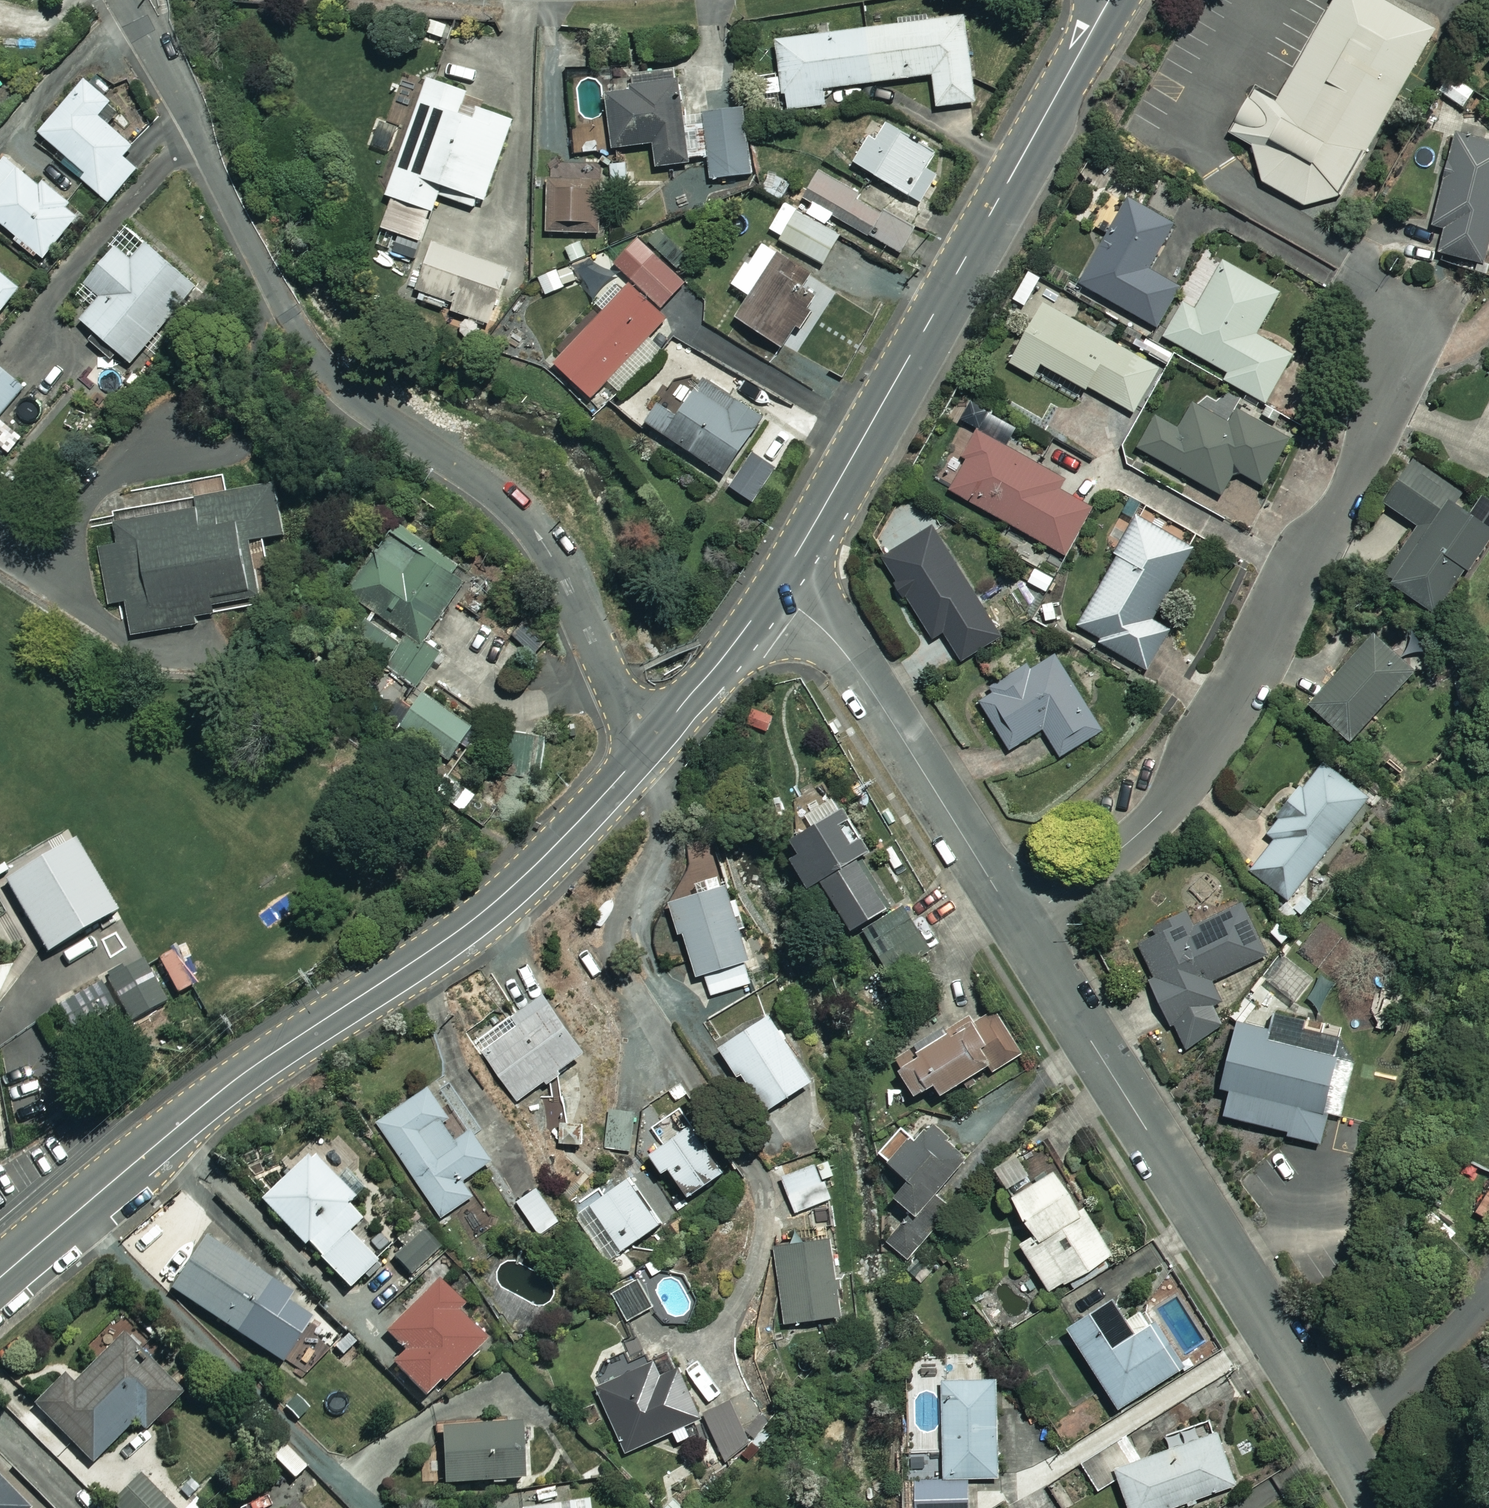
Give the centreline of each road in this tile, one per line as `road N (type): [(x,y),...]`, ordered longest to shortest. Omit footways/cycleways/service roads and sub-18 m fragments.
road 1 (residential): [(648,750),(568,581),(532,525),(341,382),(293,322),(129,0)]
road 2 (tertiary): [(648,750),(493,904),(199,1108),(0,1277)]
road 3 (residential): [(1018,927),(1133,840),(1199,759),(1393,401),(1412,315)]
road 4 (tertiary): [(1096,22),(770,595)]
road 5 (residential): [(1018,927),(1337,1436)]
road 6 (residential): [(770,595),(832,639),(860,672),(1018,927)]
road 7 (residential): [(1337,1436),(1403,1387),(1488,1297)]
road 8 (tertiary): [(770,595),(648,750)]

